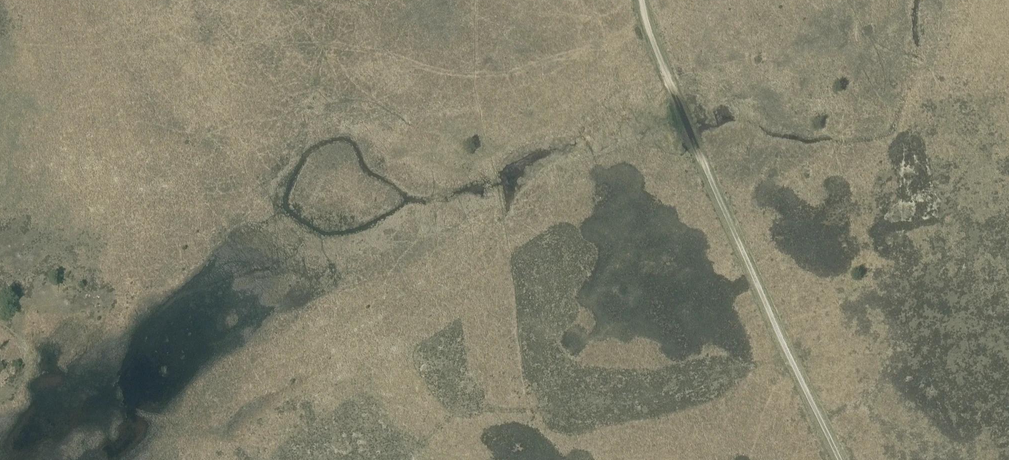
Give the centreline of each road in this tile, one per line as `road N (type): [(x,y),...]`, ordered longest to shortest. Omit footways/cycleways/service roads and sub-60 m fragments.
road 1 (track): [(840,459),(672,90),(642,0)]

